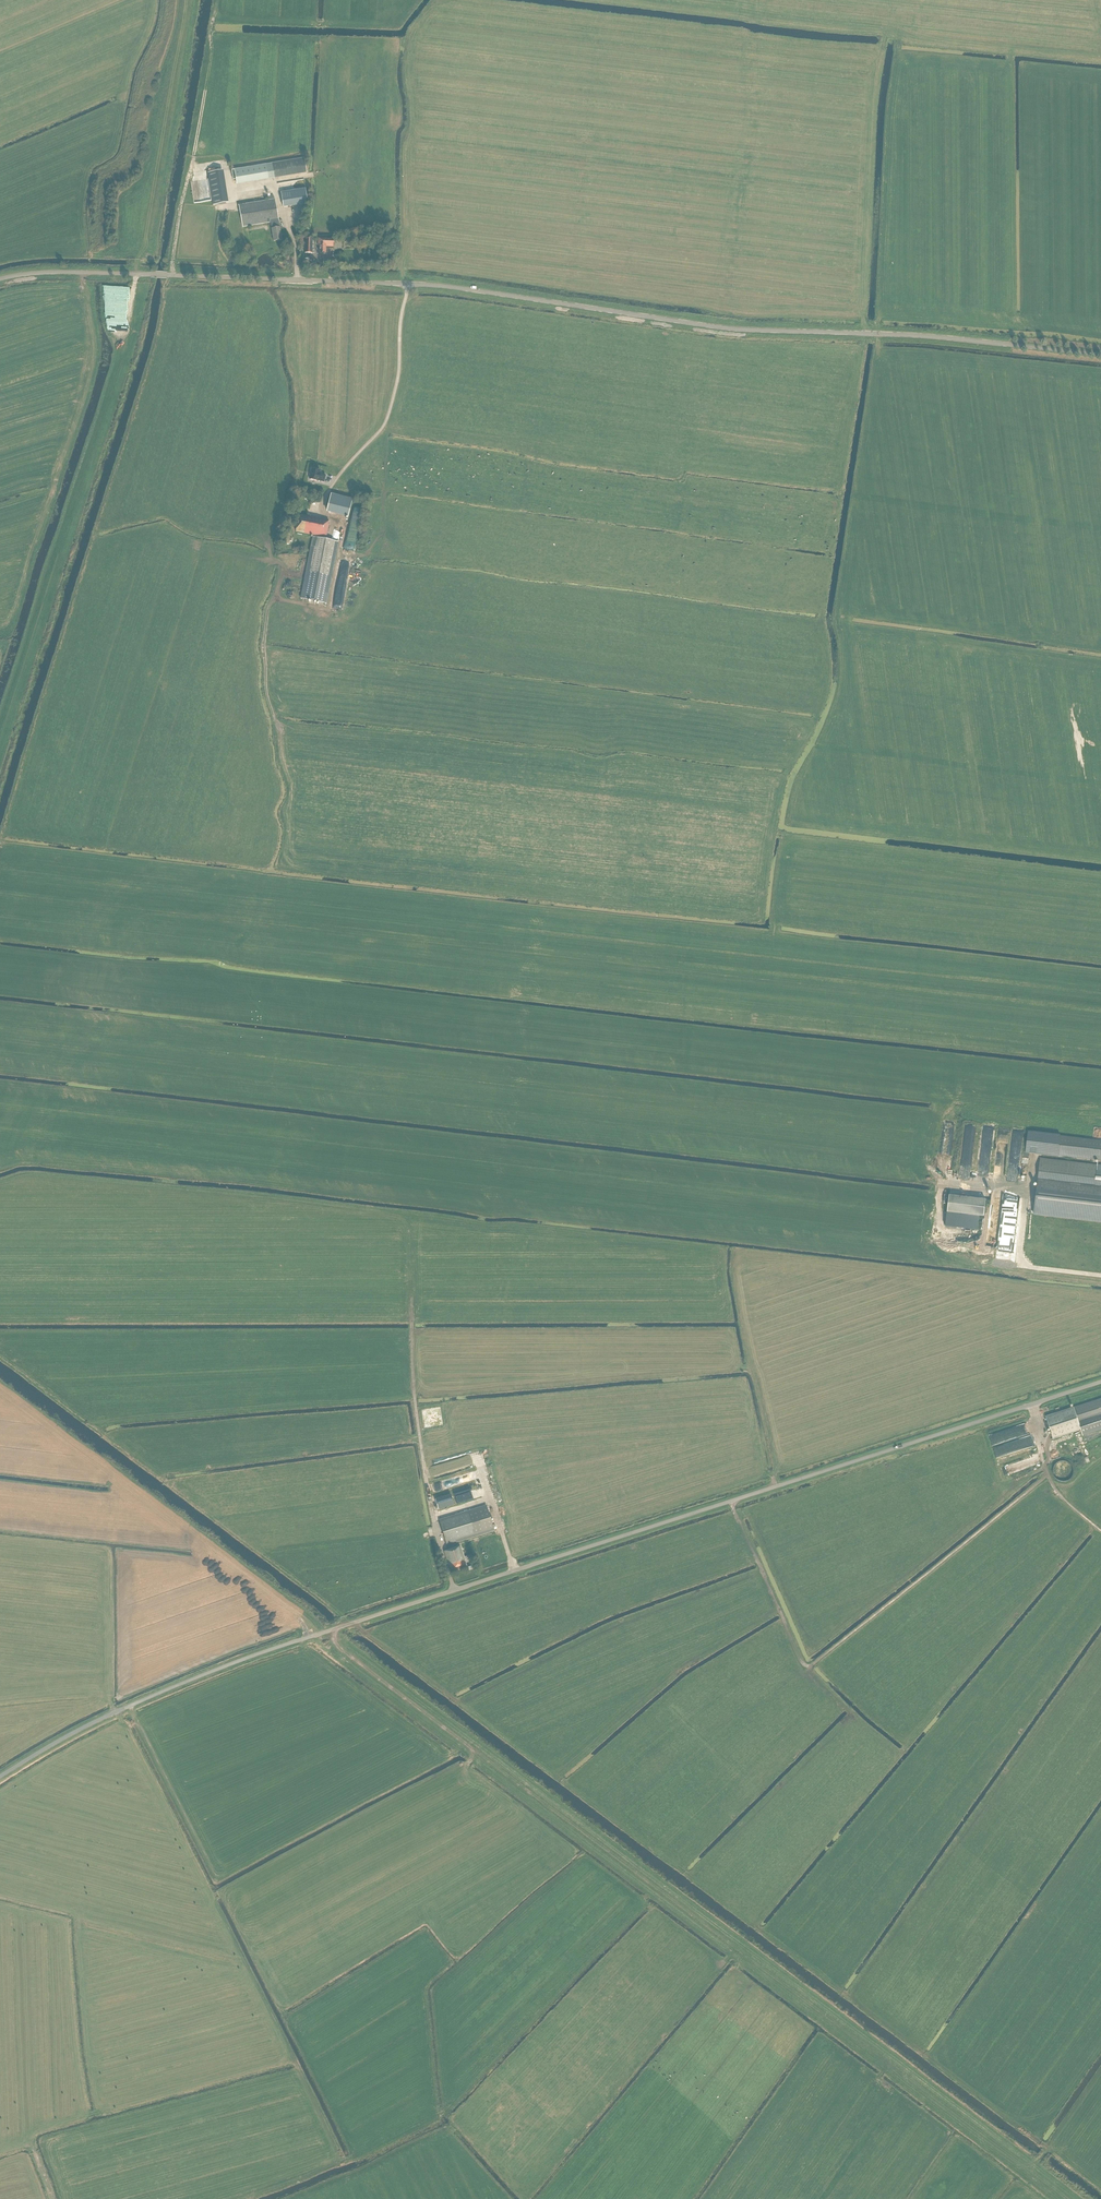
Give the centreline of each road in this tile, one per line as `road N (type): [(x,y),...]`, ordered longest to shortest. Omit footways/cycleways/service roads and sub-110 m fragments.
road 1 (unclassified): [(0,1779),(104,1717),(264,1652),(1100,1382)]
road 2 (tertiary): [(1100,356),(718,329),(459,289),(167,275)]
road 3 (tertiary): [(0,279),(167,275)]

